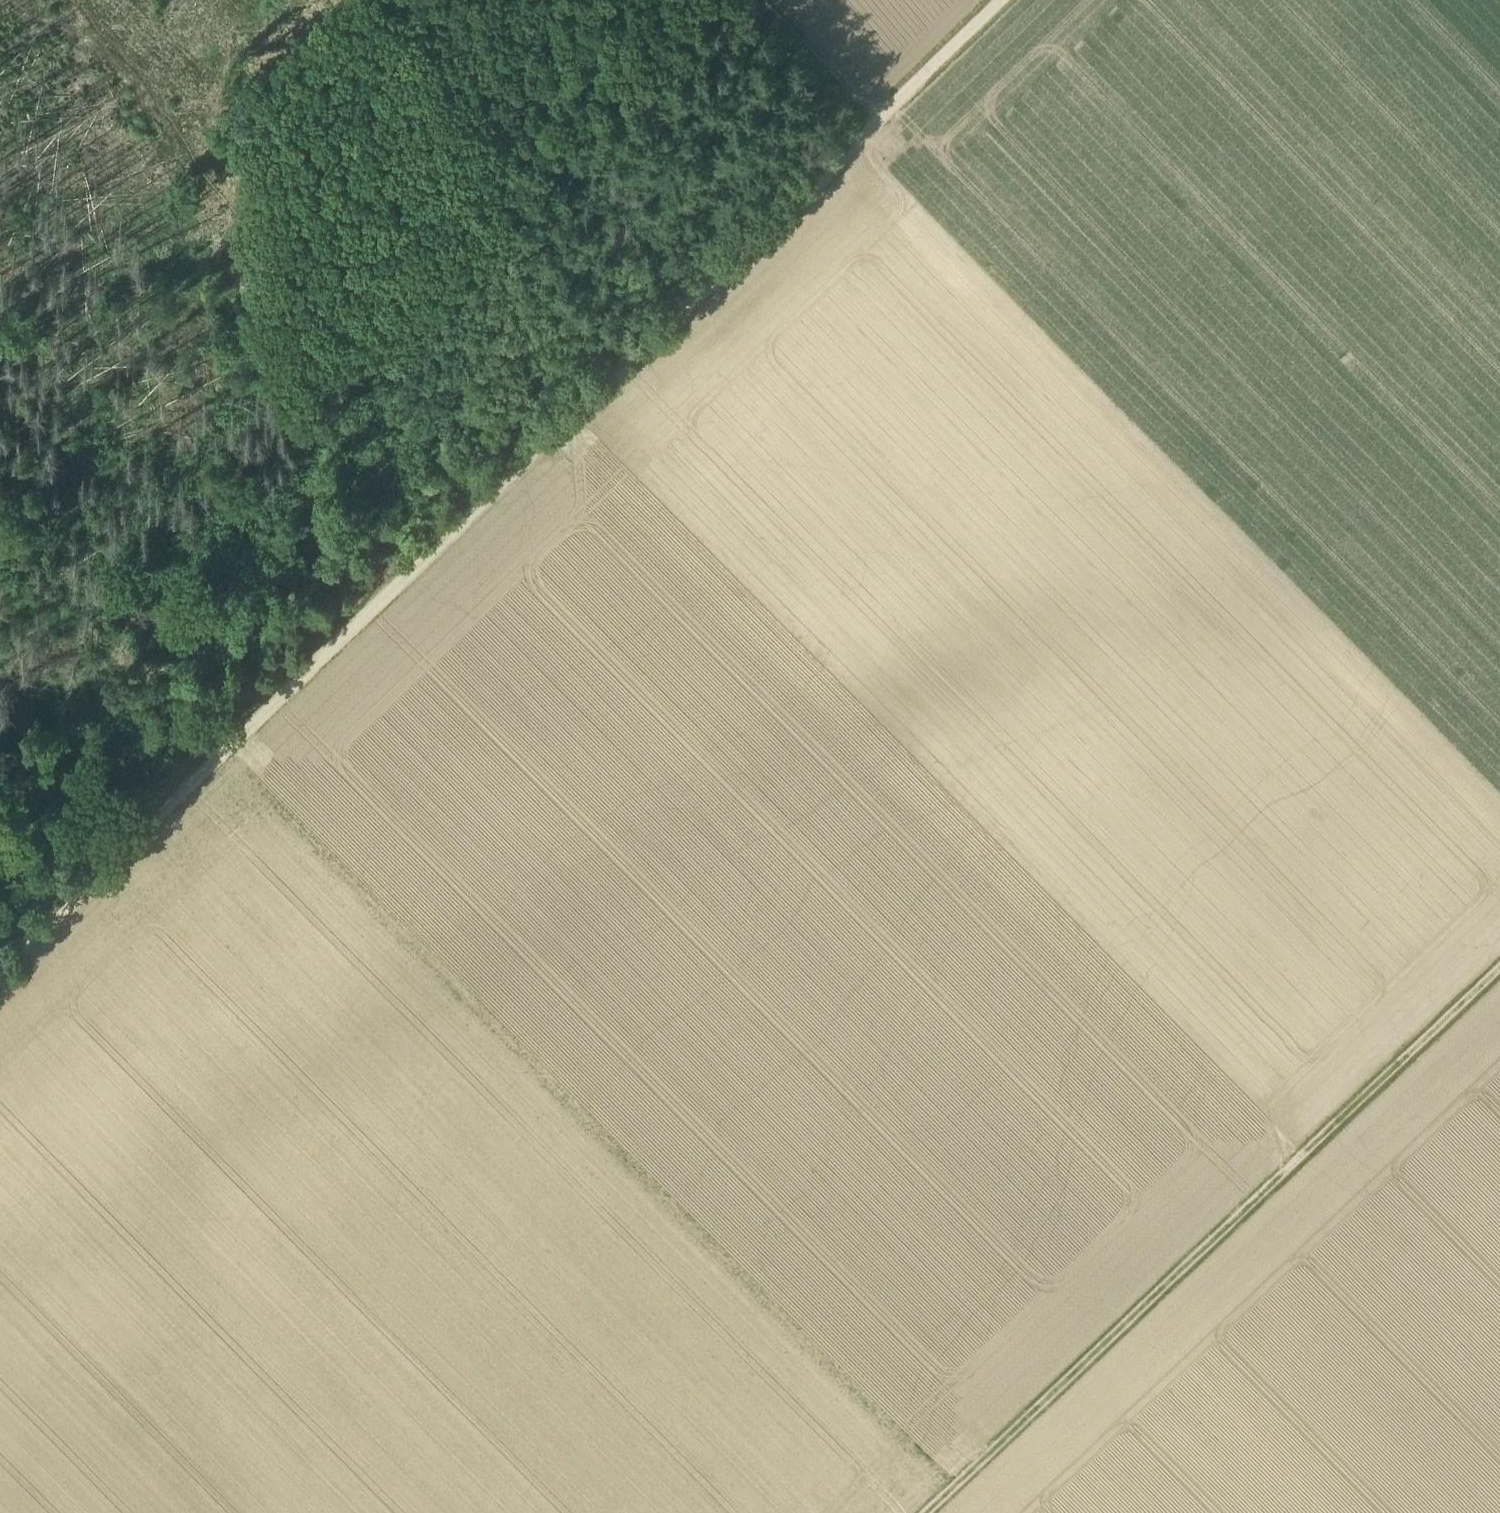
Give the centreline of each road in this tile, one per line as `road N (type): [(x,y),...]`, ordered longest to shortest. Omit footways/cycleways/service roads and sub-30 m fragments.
road 1 (track): [(1006,0),(0,973)]
road 2 (track): [(1499,971),(928,1512)]
road 3 (track): [(764,0),(871,125)]
road 4 (track): [(0,790),(96,880)]

